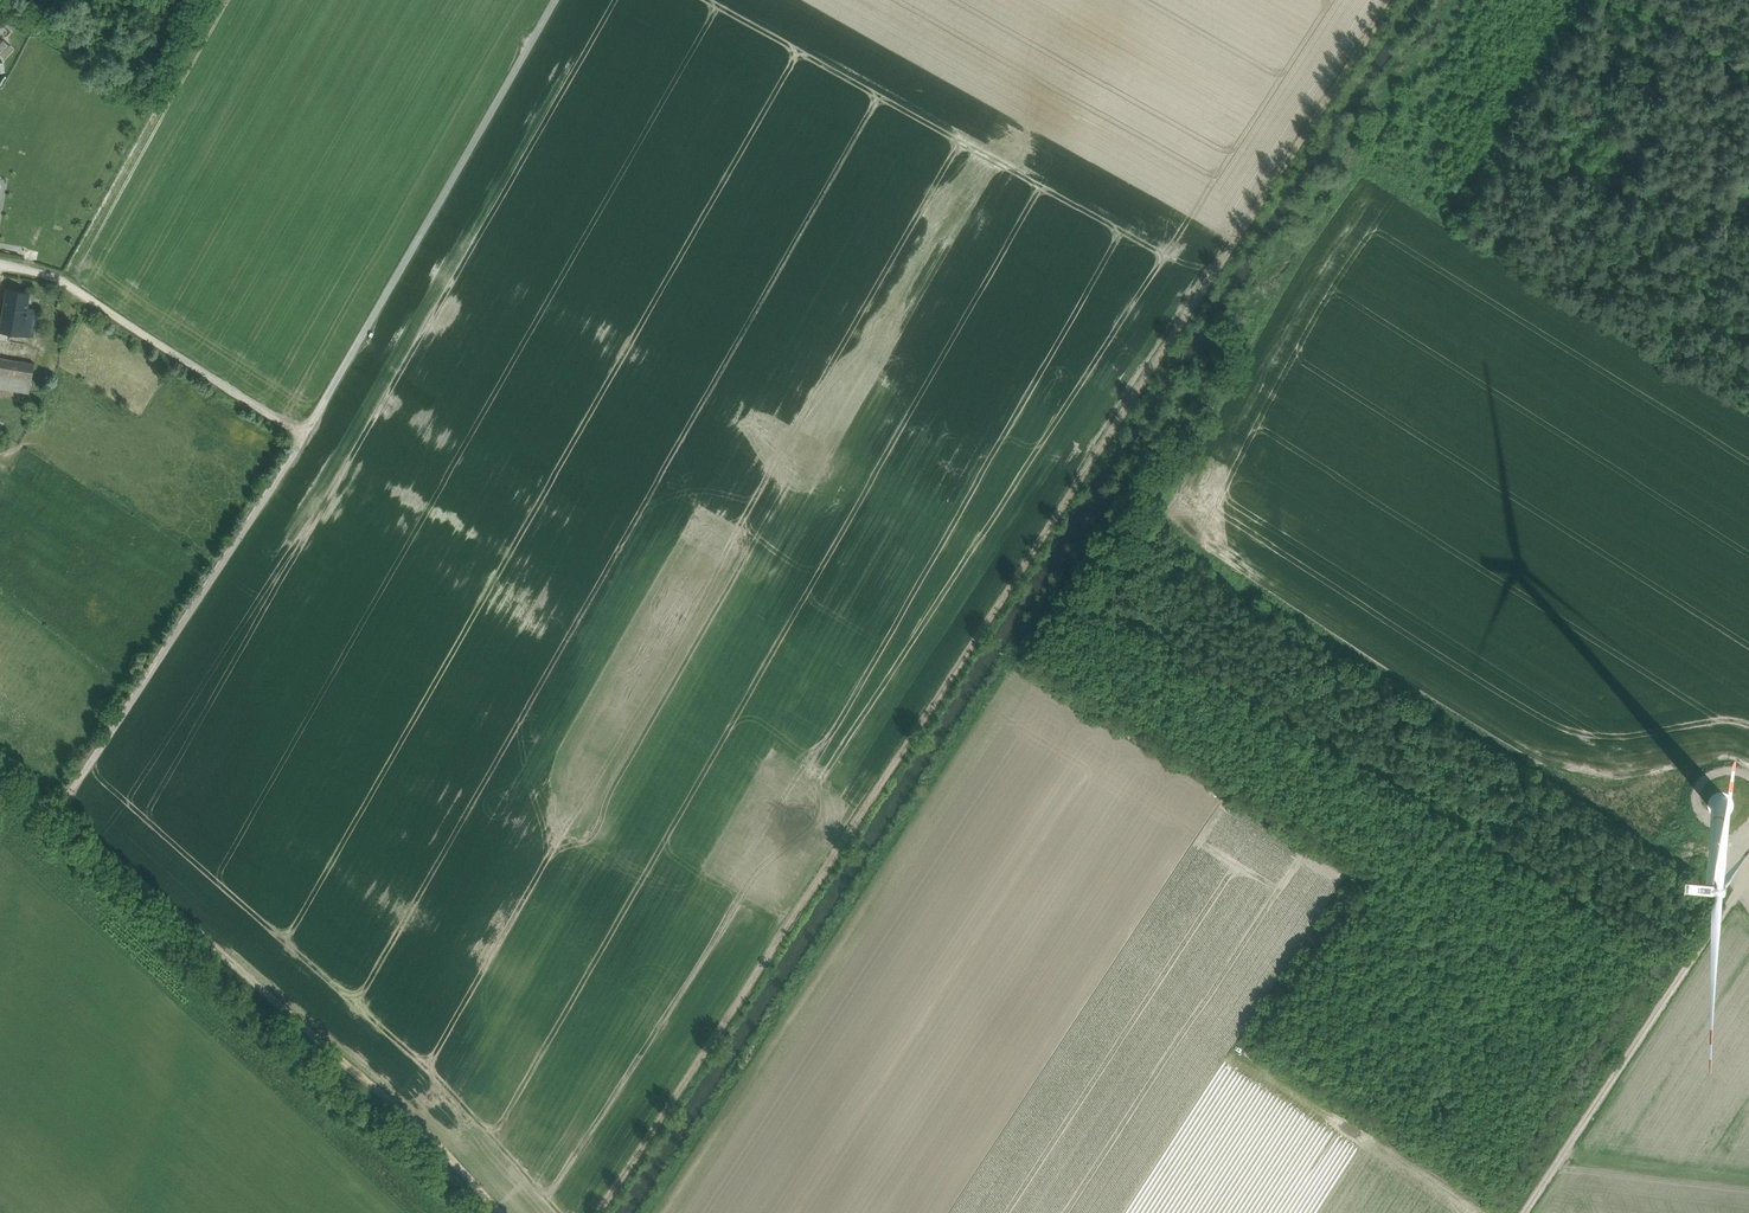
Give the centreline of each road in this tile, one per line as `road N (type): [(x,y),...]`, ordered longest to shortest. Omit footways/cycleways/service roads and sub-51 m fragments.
road 1 (unclassified): [(500,1212),(440,1147),(59,811),(308,434),(562,0)]
road 2 (track): [(1393,0),(600,1212)]
road 3 (track): [(1748,869),(1524,1212)]
road 4 (track): [(308,434),(46,275),(0,267)]

